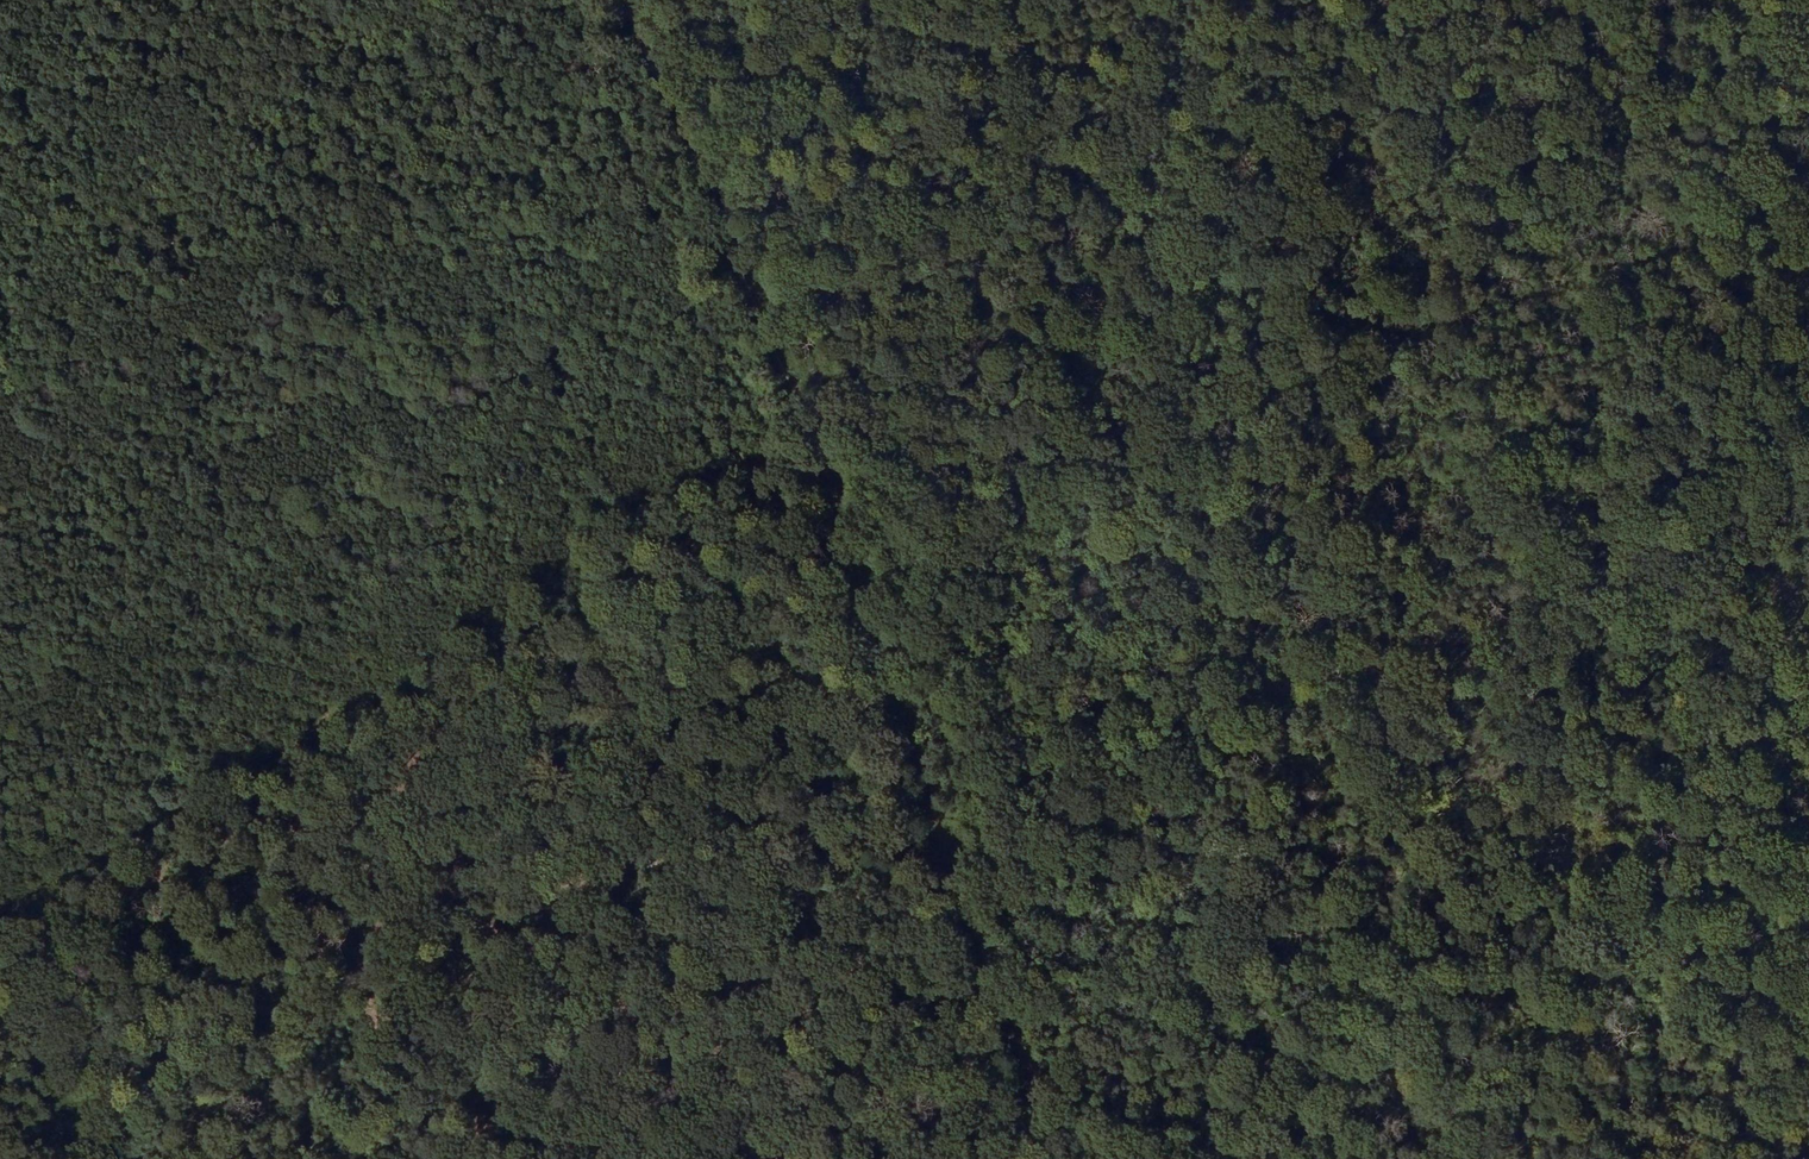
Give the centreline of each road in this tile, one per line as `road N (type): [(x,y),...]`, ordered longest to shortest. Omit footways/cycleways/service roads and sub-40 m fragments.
road 1 (track): [(619,0),(772,344),(1060,1158)]

